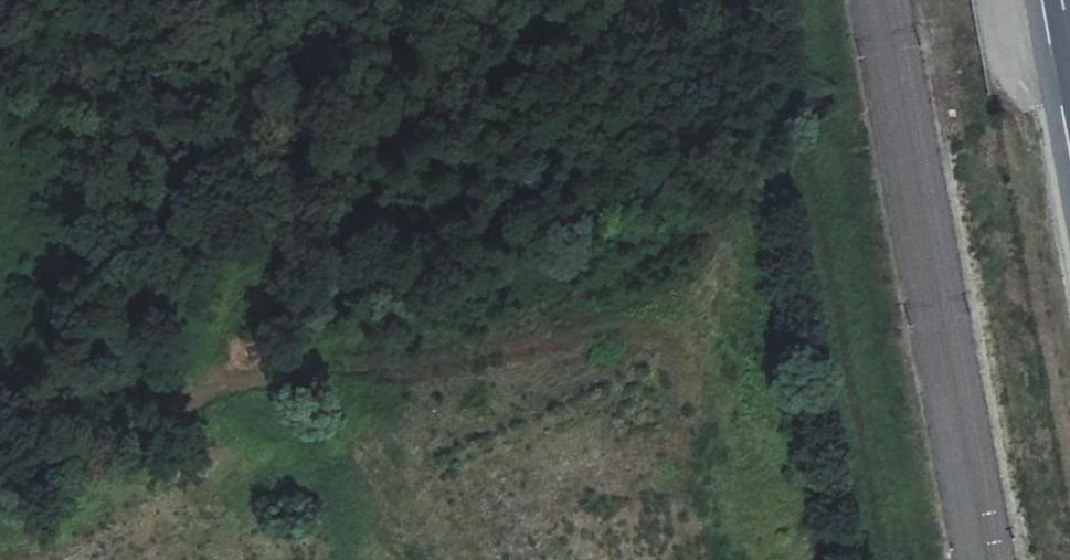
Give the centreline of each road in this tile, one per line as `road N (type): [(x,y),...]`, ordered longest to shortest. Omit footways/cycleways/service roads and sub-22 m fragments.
road 1 (track): [(0,487),(252,358),(479,318),(624,247),(720,300),(783,559)]
road 2 (track): [(203,383),(219,242),(210,0)]

